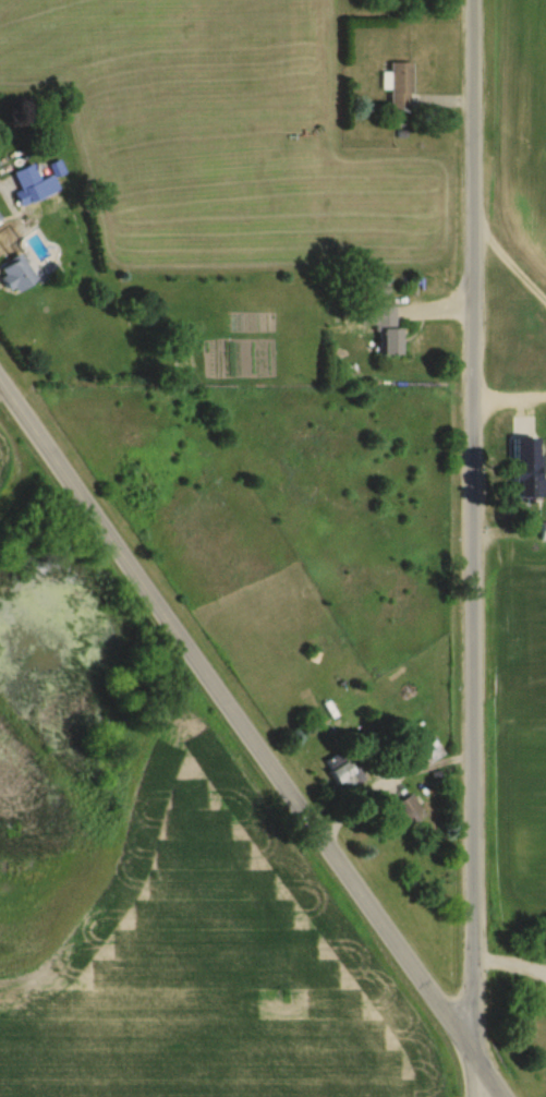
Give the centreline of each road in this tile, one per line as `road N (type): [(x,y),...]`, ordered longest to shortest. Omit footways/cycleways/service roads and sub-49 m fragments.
road 1 (residential): [(472,1096),(474,0)]
road 2 (tertiary): [(501,1096),(0,386)]

